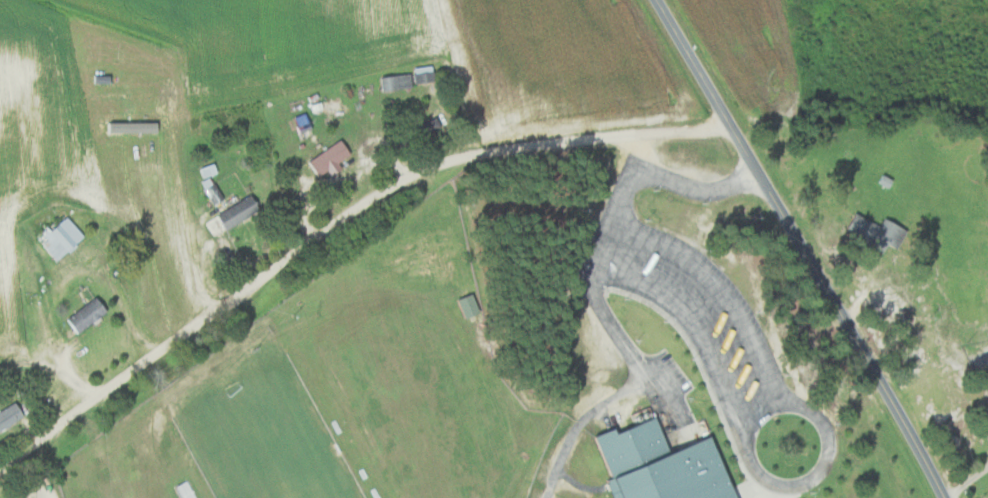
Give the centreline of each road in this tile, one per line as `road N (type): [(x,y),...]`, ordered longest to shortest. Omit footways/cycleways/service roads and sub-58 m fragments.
road 1 (residential): [(0,471),(407,175),(447,157),(507,146),(730,127)]
road 2 (tertiary): [(942,497),(654,0)]

